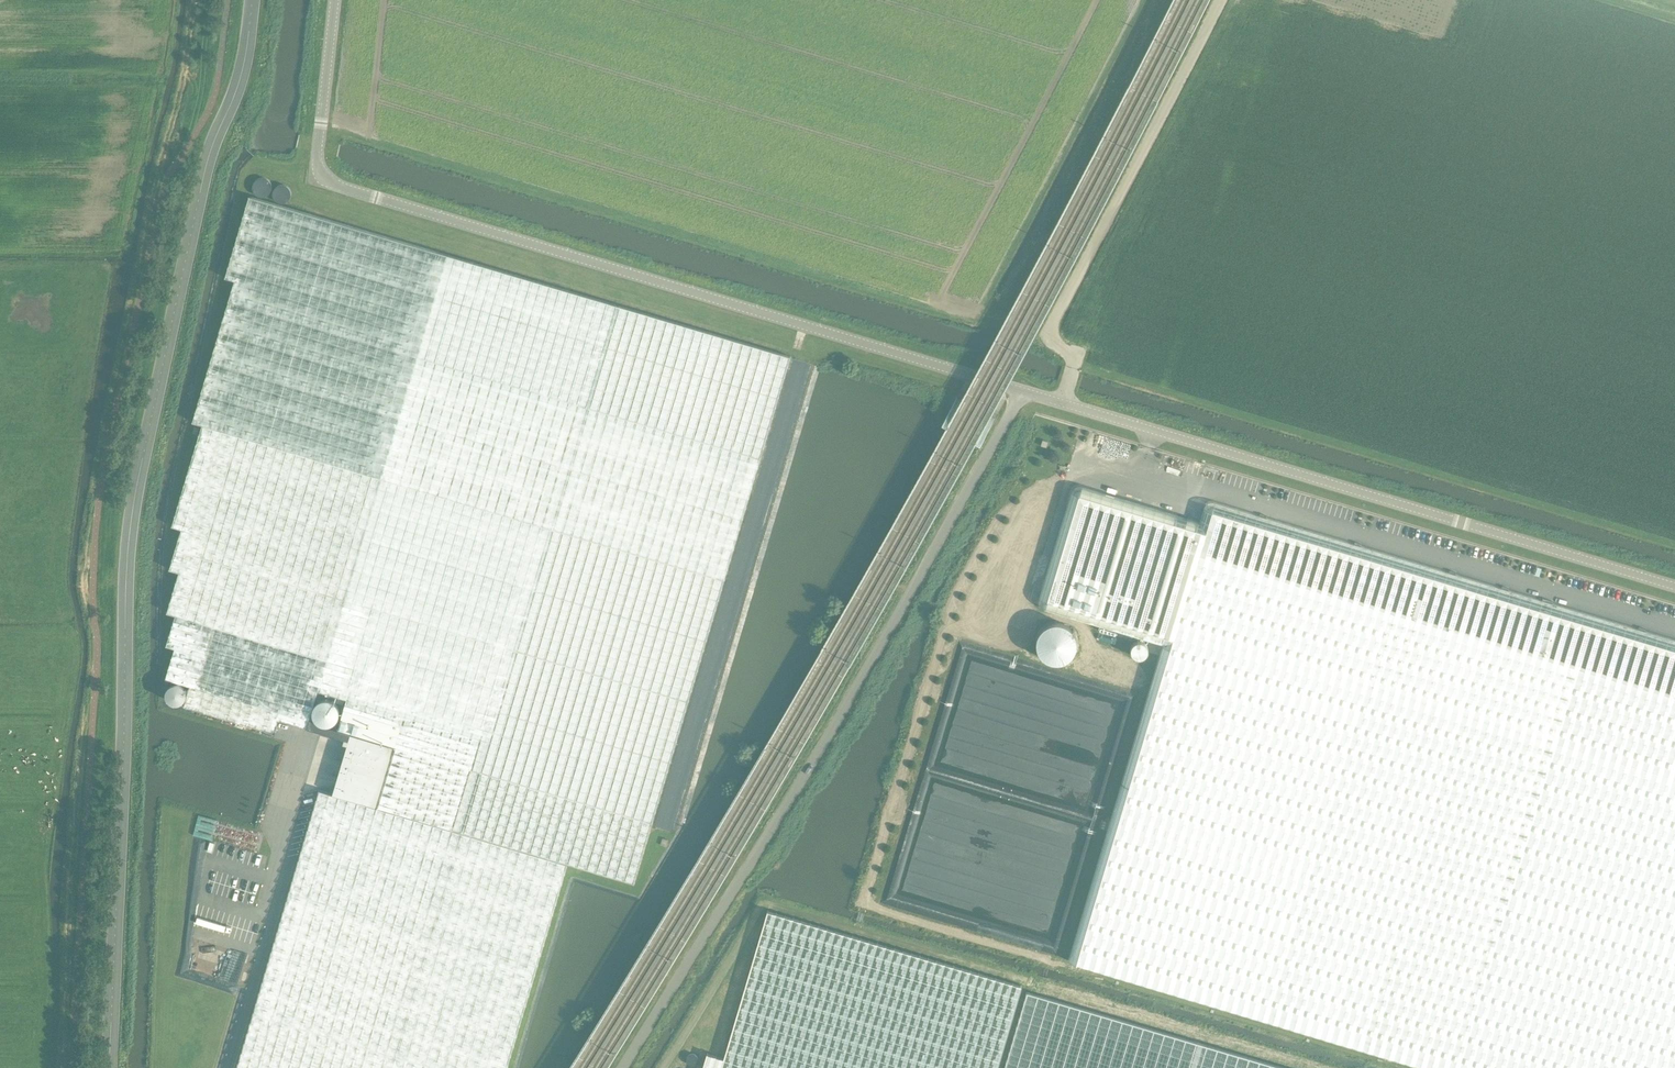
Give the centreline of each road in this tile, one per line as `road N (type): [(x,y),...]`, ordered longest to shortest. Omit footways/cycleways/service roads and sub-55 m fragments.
road 1 (unclassified): [(335,0),(317,156),(318,169),(333,184),(1020,390)]
road 2 (unclassified): [(623,1067),(1020,390)]
road 3 (unclassified): [(1020,390),(1674,583)]

